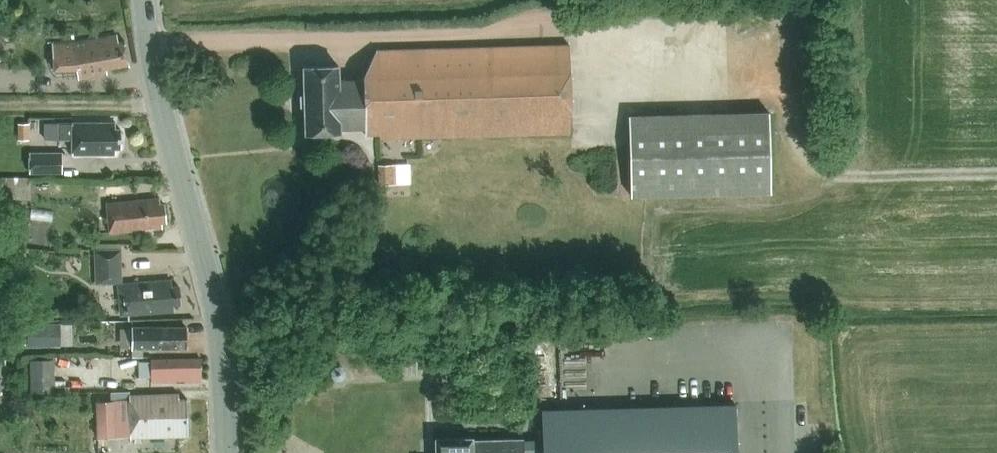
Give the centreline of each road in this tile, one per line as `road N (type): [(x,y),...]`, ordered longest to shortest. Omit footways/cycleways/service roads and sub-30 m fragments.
road 1 (tertiary): [(228,452),(219,315),(145,0)]

